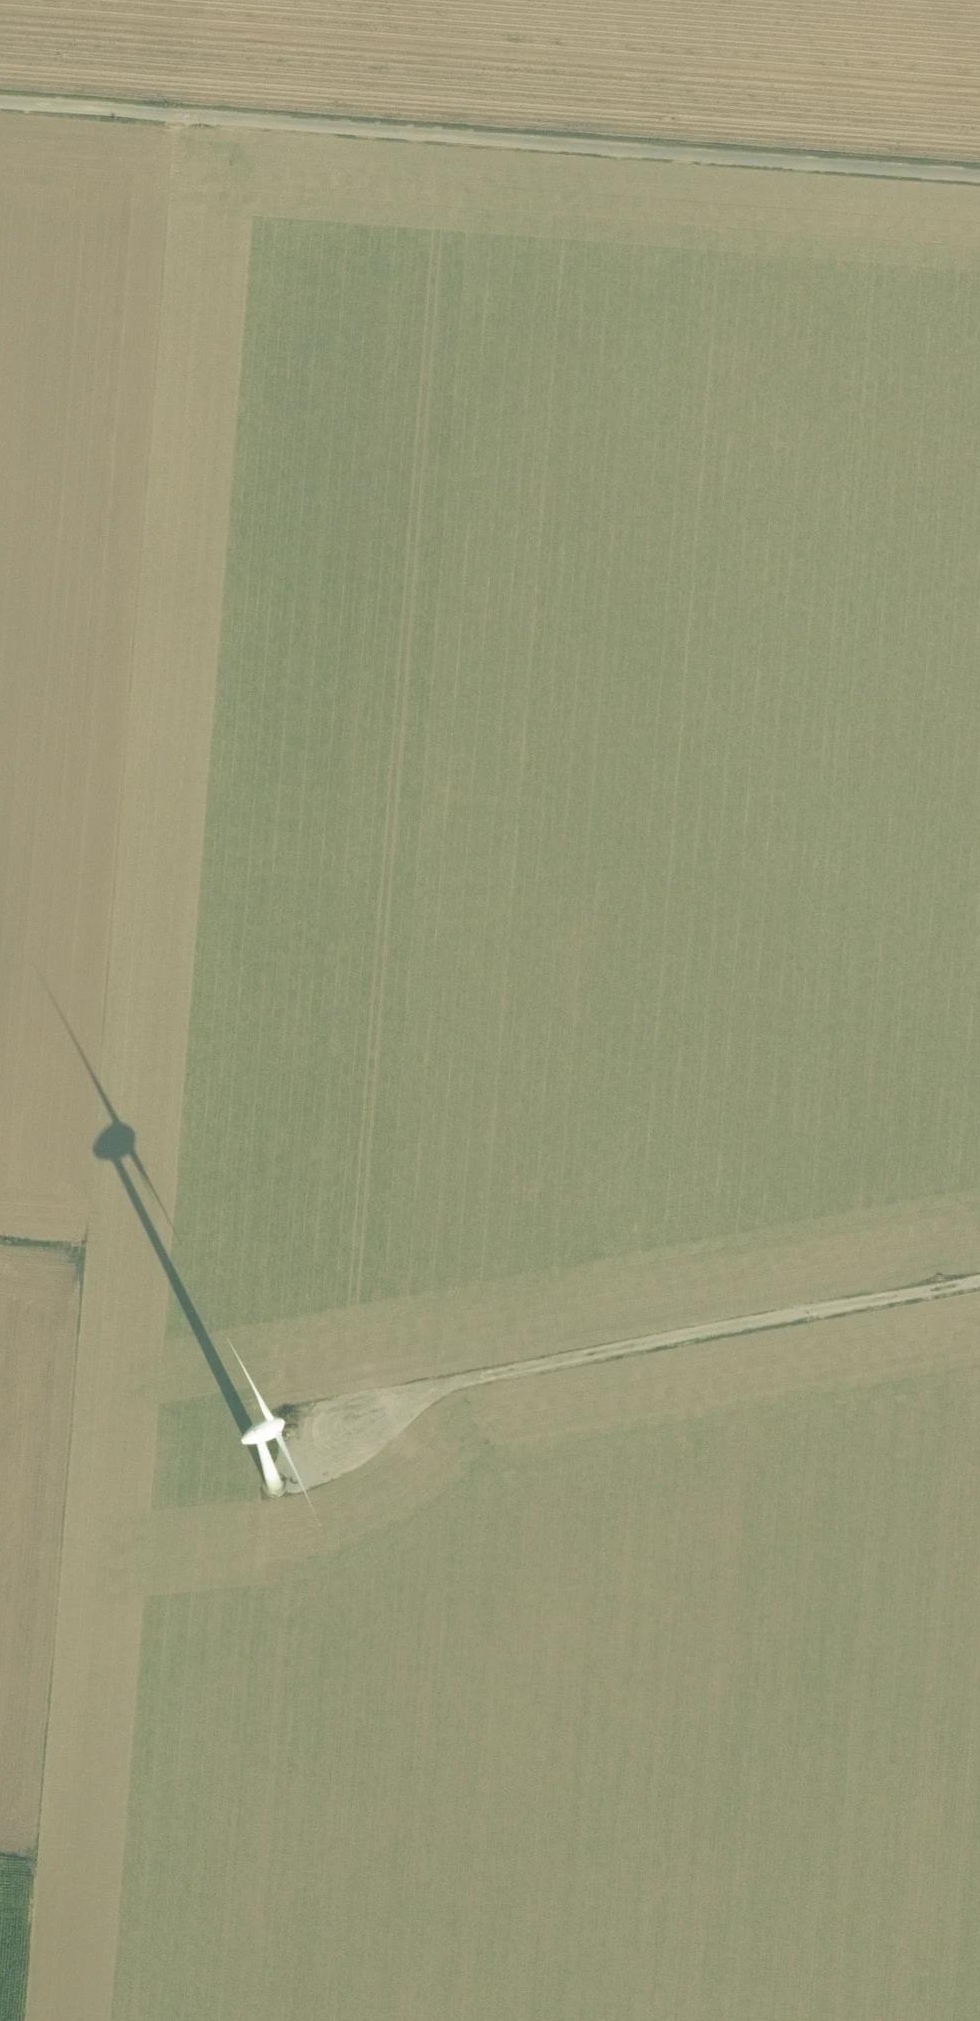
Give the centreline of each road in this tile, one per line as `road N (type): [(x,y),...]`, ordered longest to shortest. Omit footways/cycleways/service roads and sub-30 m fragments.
road 1 (unclassified): [(979,179),(0,106)]
road 2 (track): [(979,1280),(386,1406),(327,1438)]

